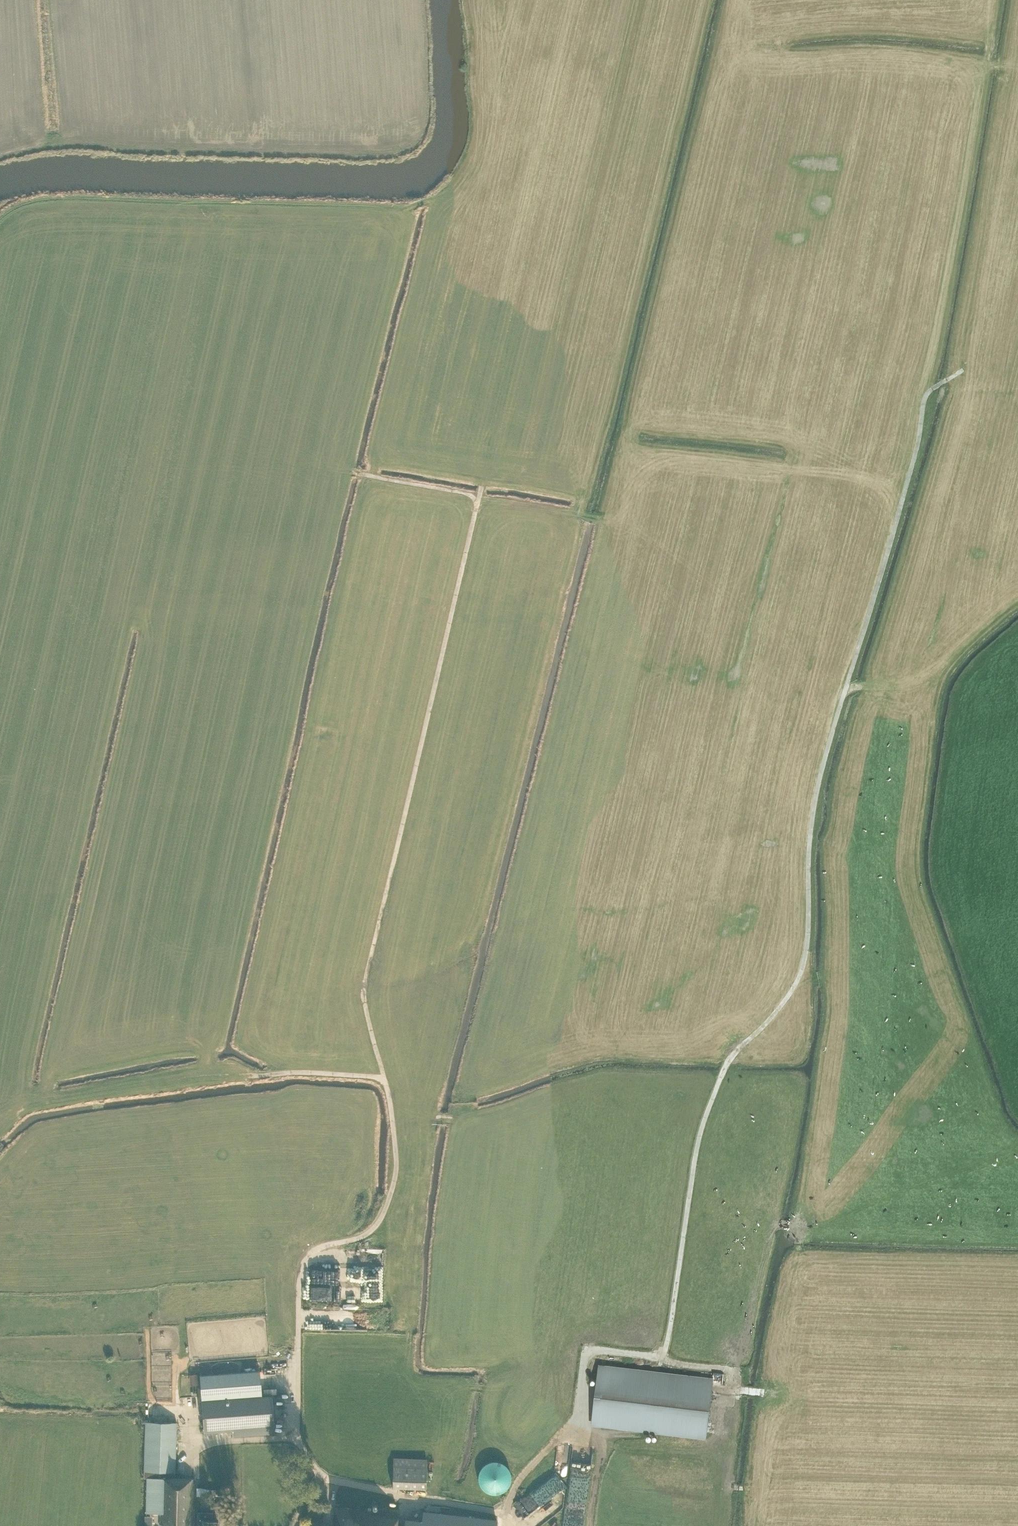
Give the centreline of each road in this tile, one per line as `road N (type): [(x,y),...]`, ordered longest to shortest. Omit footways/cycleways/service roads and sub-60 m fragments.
road 1 (track): [(653,1360),(669,1338),(695,1157),(722,1073),(784,1002),(803,964),(818,784),(923,403),(963,370)]
road 2 (track): [(296,1439),(298,1274),(312,1250),(357,1238),(376,1223),(396,1170),(364,984),(482,486)]
road 3 (track): [(252,1076),(384,1078)]
road 4 (track): [(477,504),(465,494),(352,473)]

